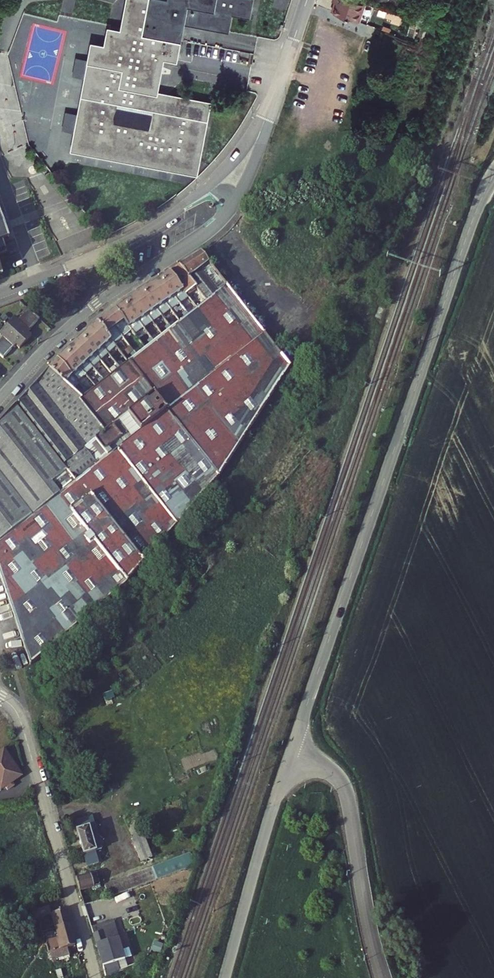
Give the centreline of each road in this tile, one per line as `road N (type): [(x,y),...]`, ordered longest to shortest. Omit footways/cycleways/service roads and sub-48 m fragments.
road 1 (residential): [(493,173),(293,748)]
road 2 (residential): [(0,698),(23,727),(95,977)]
road 3 (residential): [(0,399),(70,326),(226,216)]
road 4 (unclassified): [(293,748),(332,771),(346,791),(382,977)]
road 5 (residential): [(293,748),(224,977)]
road 6 (residential): [(206,188),(133,237),(0,294)]
road 7 (residential): [(307,0),(265,121)]

